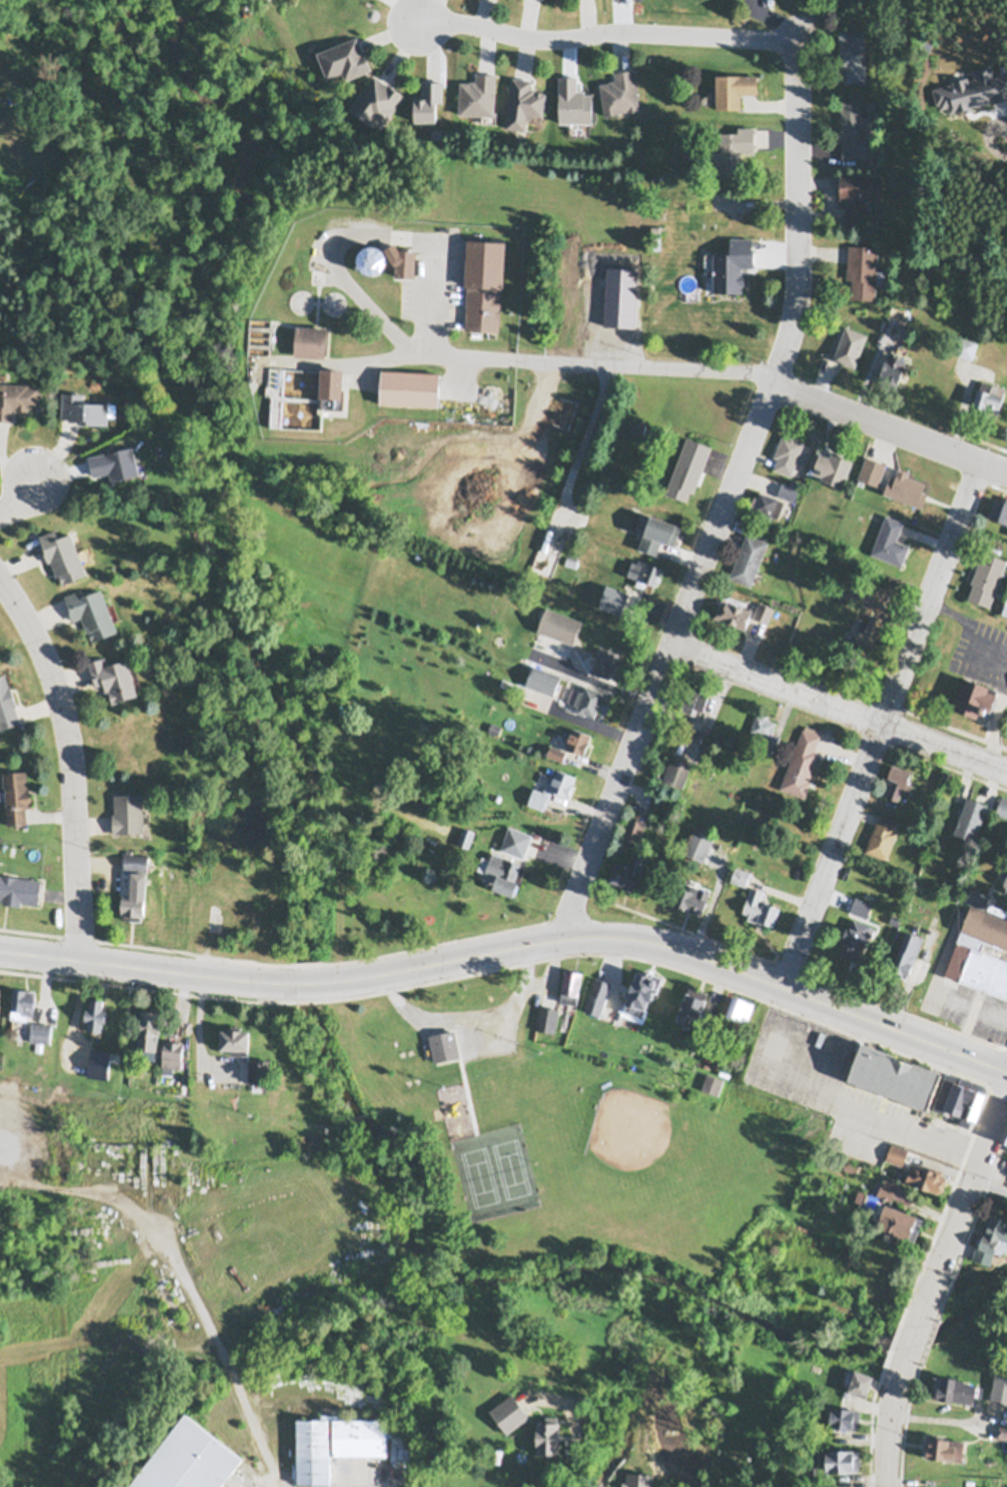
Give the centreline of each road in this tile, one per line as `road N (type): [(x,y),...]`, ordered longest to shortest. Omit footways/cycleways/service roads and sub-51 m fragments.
road 1 (primary): [(1006,1073),(691,954),(624,937),(568,939),(308,984),(0,952)]
road 2 (residential): [(568,939),(794,314),(798,0)]
road 3 (residential): [(781,986),(982,457)]
road 4 (residential): [(1006,467),(774,377),(515,360)]
road 5 (residential): [(0,577),(61,705),(75,797),(82,962)]
road 6 (residential): [(797,42),(418,21)]
road 7 (residential): [(1006,772),(672,646)]
road 8 (residential): [(918,1323),(1006,1091)]
road 9 (residential): [(886,1486),(891,1405),(910,1347)]

